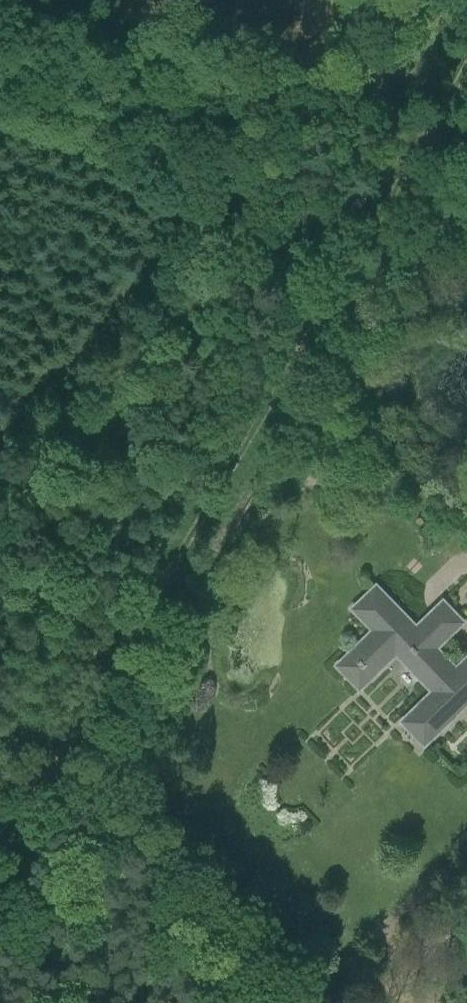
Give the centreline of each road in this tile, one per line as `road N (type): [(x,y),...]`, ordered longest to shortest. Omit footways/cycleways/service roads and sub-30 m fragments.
road 1 (unclassified): [(0,850),(430,115)]
road 2 (unclassified): [(0,1),(430,115)]
road 3 (unclassified): [(466,917),(379,1002)]

